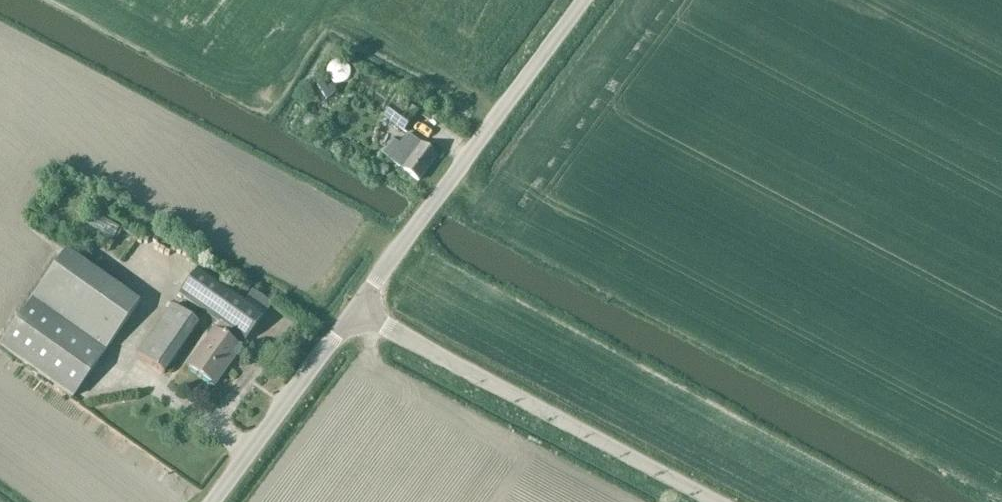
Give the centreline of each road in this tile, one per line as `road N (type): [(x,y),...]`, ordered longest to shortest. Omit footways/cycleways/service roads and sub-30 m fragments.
road 1 (unclassified): [(712,501),(357,310)]
road 2 (unclassified): [(357,310),(585,0)]
road 3 (track): [(228,87),(271,108),(330,26),(502,112)]
road 4 (unclassified): [(214,501),(357,310)]

